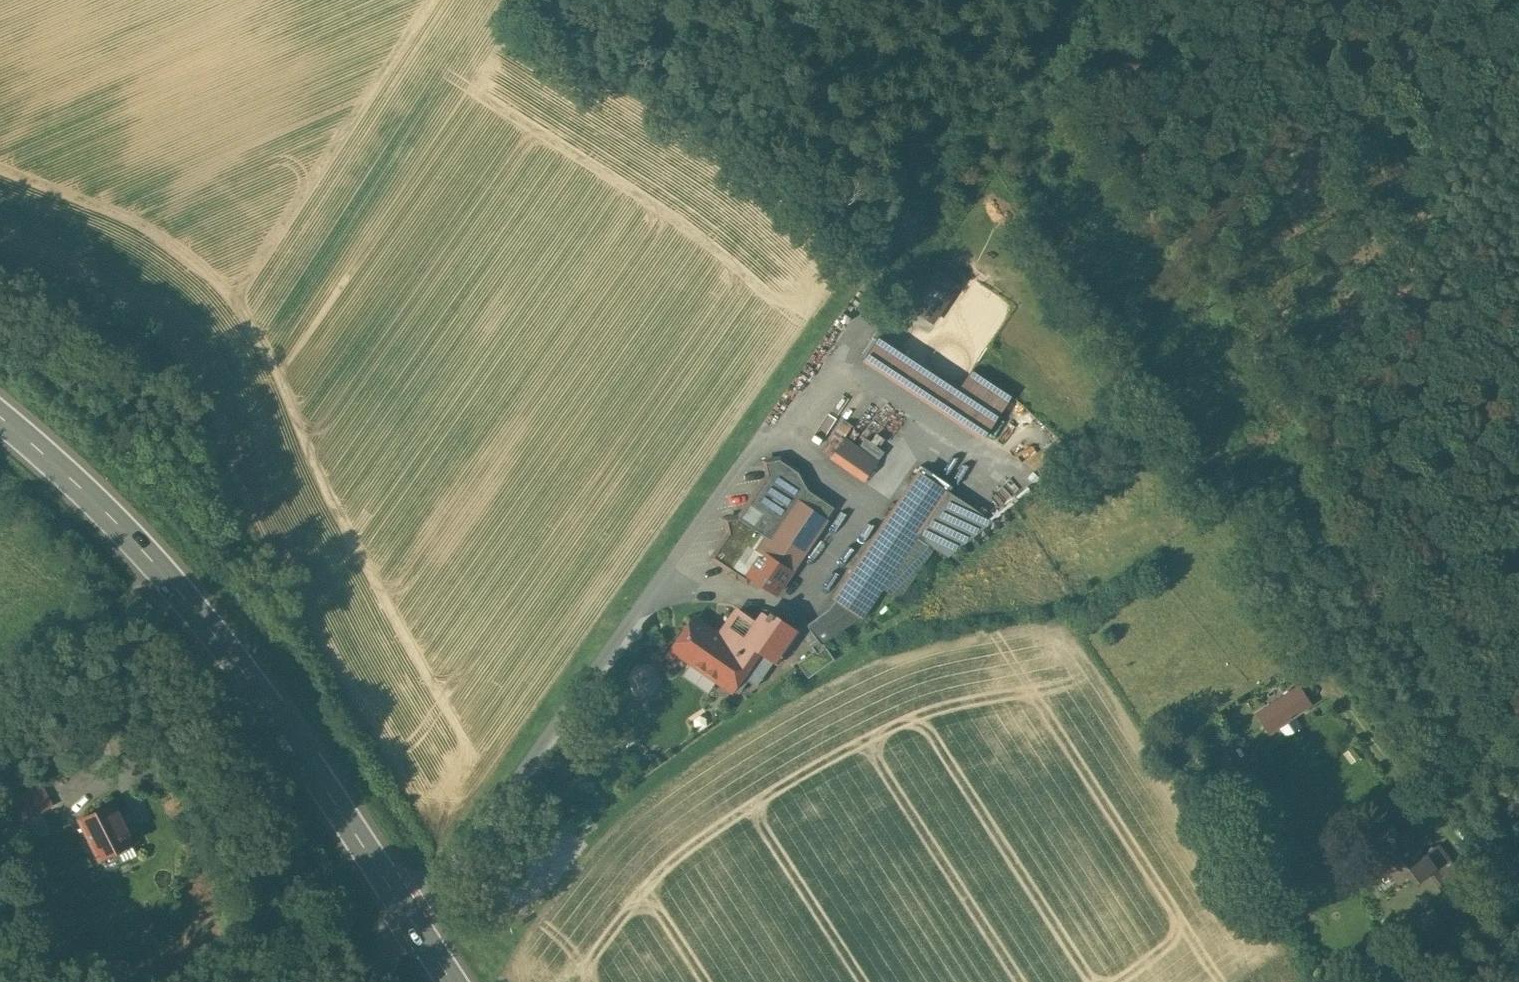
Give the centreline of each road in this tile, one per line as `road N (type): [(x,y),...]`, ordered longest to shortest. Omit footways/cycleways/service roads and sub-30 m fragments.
road 1 (secondary): [(0,416),(132,537),(208,625),(453,981)]

